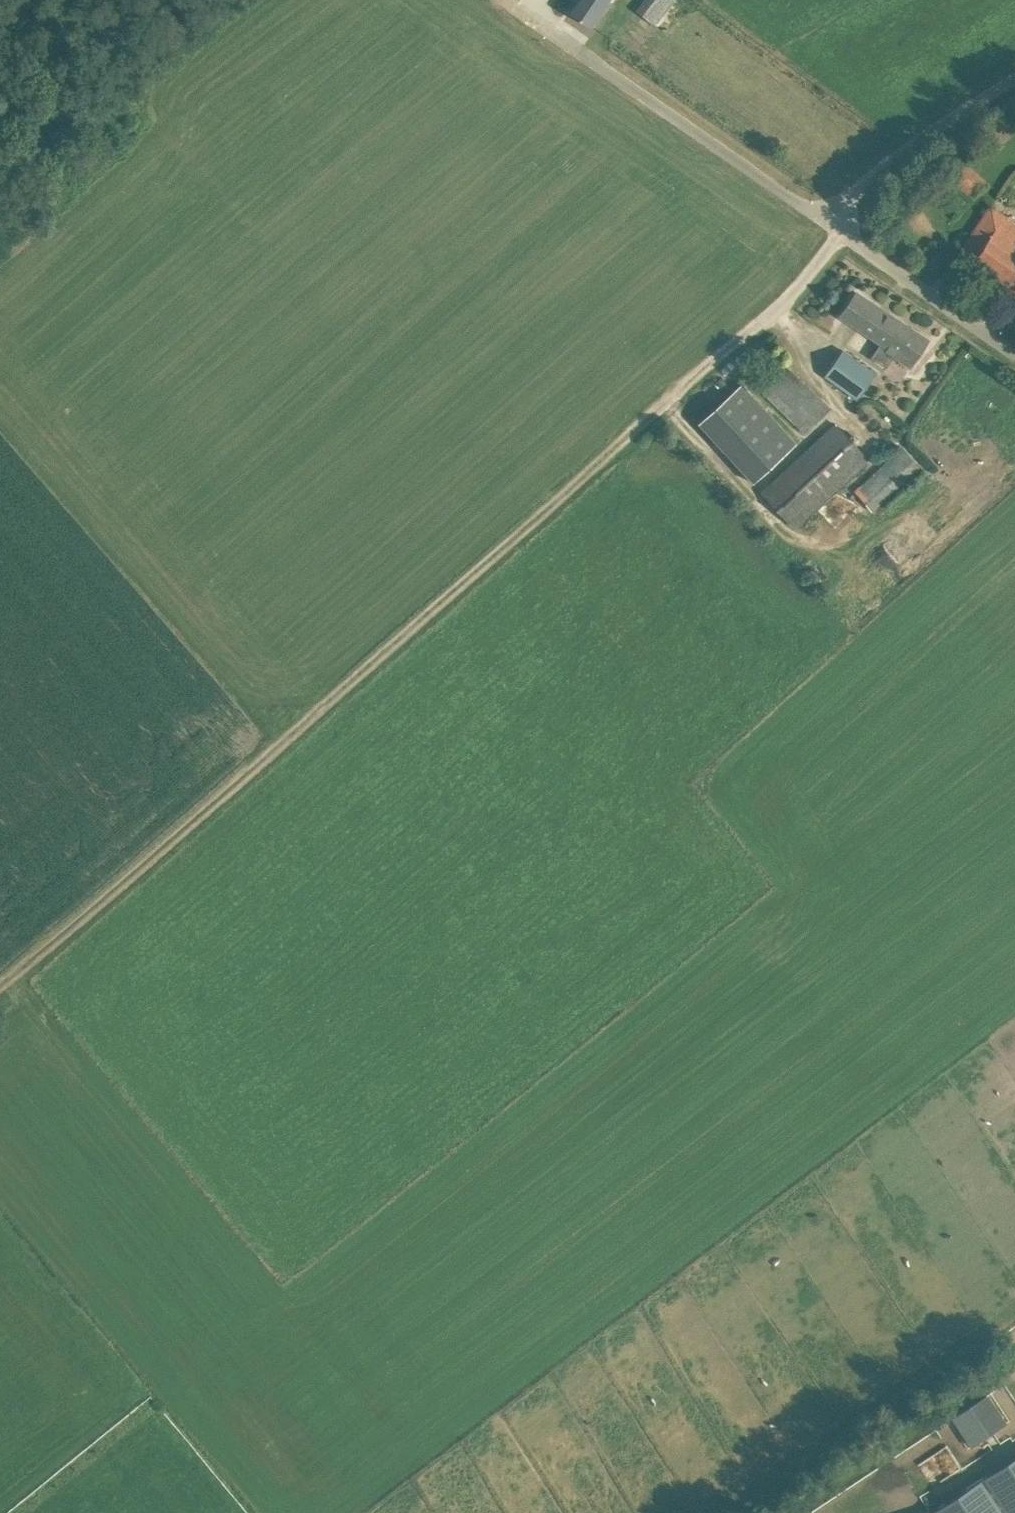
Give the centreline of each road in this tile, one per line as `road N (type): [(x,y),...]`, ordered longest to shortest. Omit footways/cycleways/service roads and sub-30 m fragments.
road 1 (track): [(835,227),(833,247),(784,303),(0,994)]
road 2 (track): [(506,0),(835,227)]
road 3 (unclassified): [(835,227),(904,149),(1014,76)]
road 4 (track): [(1014,352),(835,227)]

